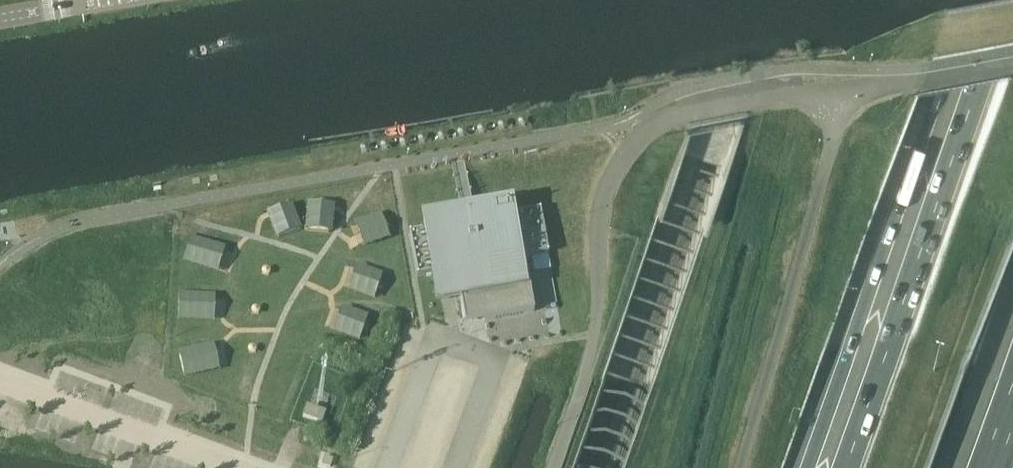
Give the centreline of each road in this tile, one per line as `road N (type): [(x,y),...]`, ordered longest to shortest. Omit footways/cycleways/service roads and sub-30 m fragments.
road 1 (unclassified): [(1012,65),(685,117),(647,139),(627,158),(610,201),(600,353),(562,467)]
road 2 (motorway): [(975,0),(812,467)]
road 3 (motorway): [(1012,3),(850,467)]
road 4 (unclassified): [(240,467),(0,377)]

